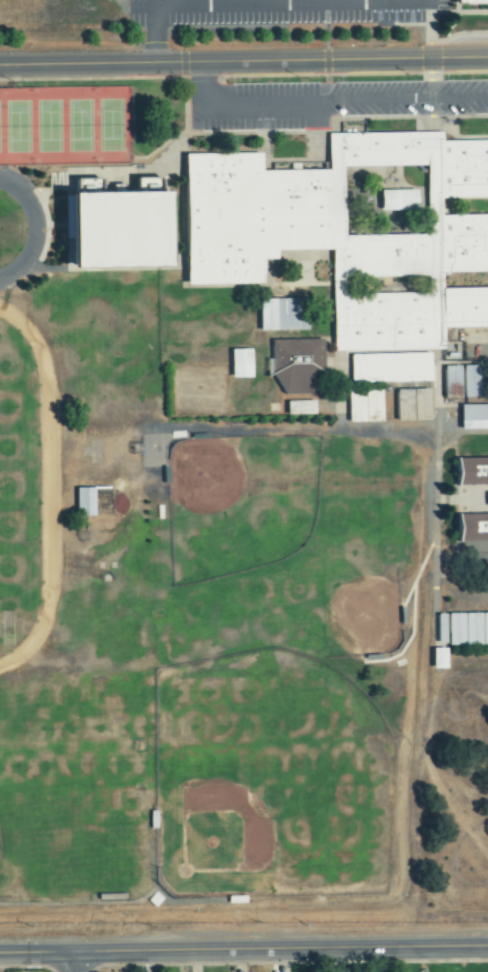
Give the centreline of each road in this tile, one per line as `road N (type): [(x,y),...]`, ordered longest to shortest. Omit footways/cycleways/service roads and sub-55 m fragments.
road 1 (tertiary): [(0,65),(487,57)]
road 2 (residential): [(487,947),(0,955)]

